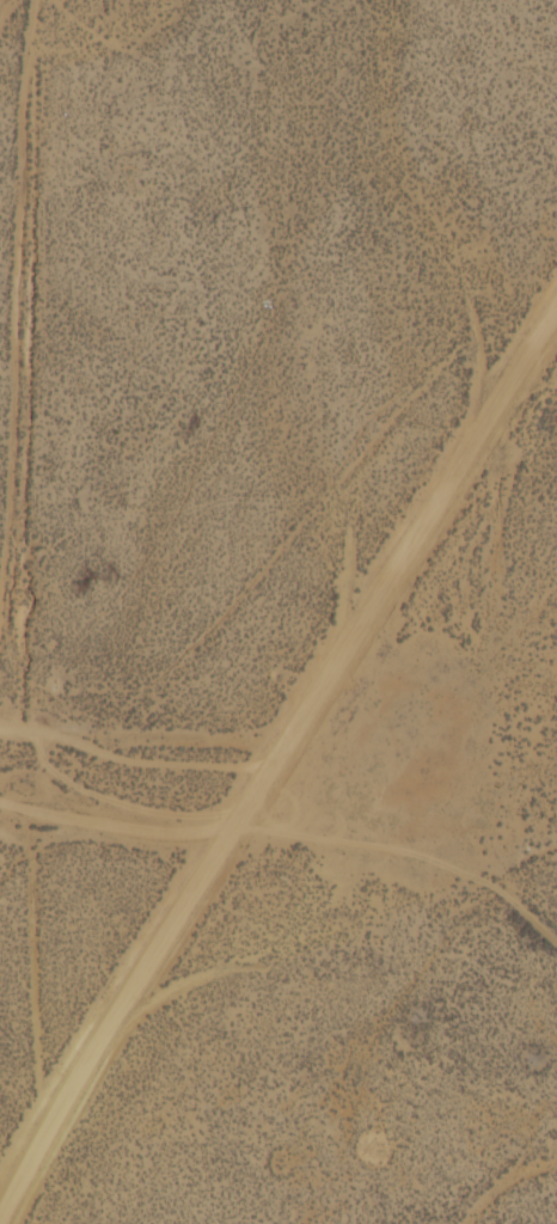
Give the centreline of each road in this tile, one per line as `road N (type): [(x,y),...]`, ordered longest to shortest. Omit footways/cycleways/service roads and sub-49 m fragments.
road 1 (tertiary): [(13,1223),(100,1030),(273,771),(556,299)]
road 2 (track): [(1,275),(0,577)]
road 3 (track): [(0,731),(47,733),(122,760),(273,771)]
road 4 (track): [(235,824),(195,834),(152,832),(0,809)]

